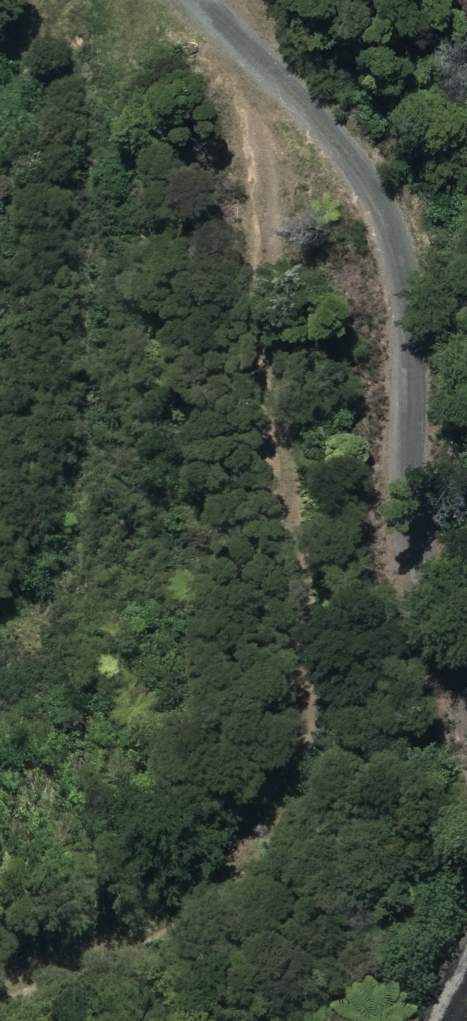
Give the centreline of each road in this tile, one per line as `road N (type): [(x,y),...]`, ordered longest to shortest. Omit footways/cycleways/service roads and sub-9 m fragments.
road 1 (track): [(281,72),(272,209),(323,577),(305,708),(280,770),(201,879),(0,992)]
road 2 (track): [(197,0),(320,111),(378,203),(407,301),(421,560),(466,658)]

